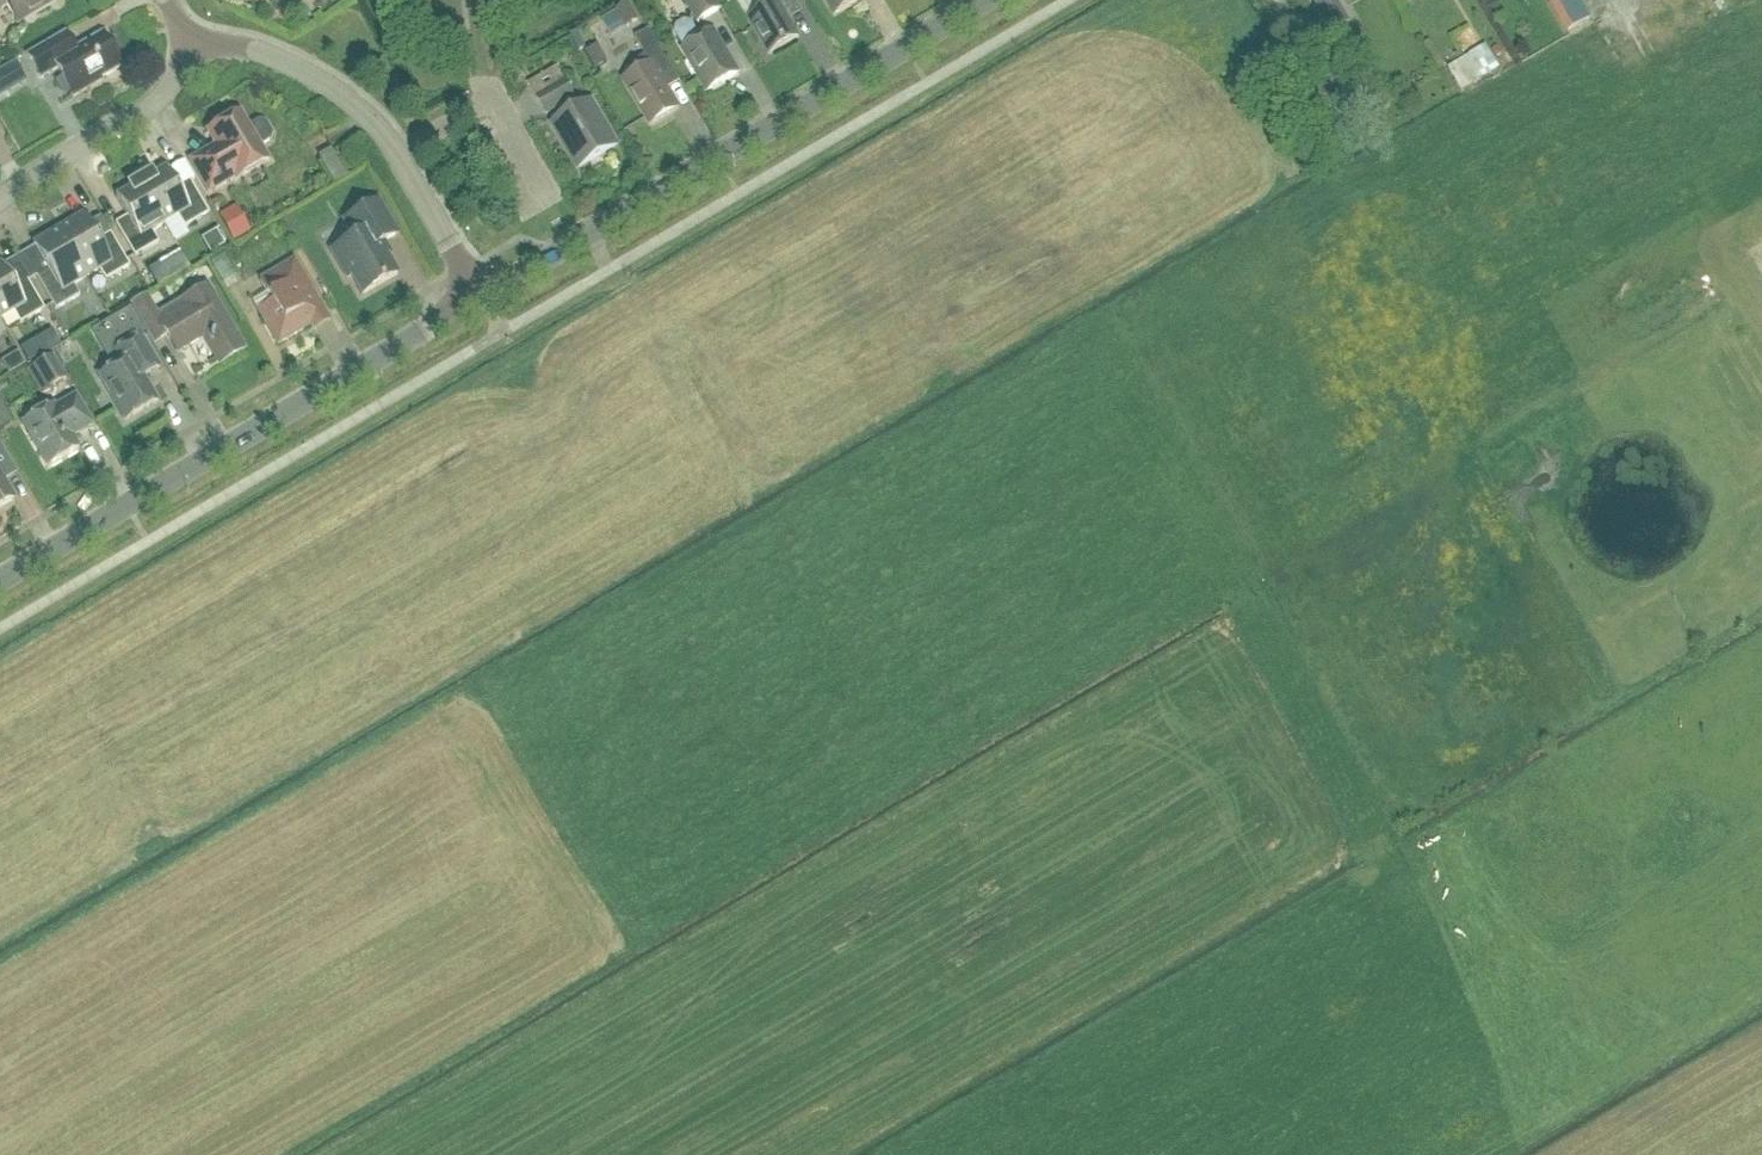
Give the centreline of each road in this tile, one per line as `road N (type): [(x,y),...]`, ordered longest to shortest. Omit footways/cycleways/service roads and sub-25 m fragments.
road 1 (tertiary): [(474,288),(521,275),(984,0)]
road 2 (tertiary): [(0,581),(429,328),(474,288)]
road 3 (residential): [(474,288),(362,114),(256,52),(193,46)]
road 4 (residential): [(0,202),(148,109),(193,46)]

